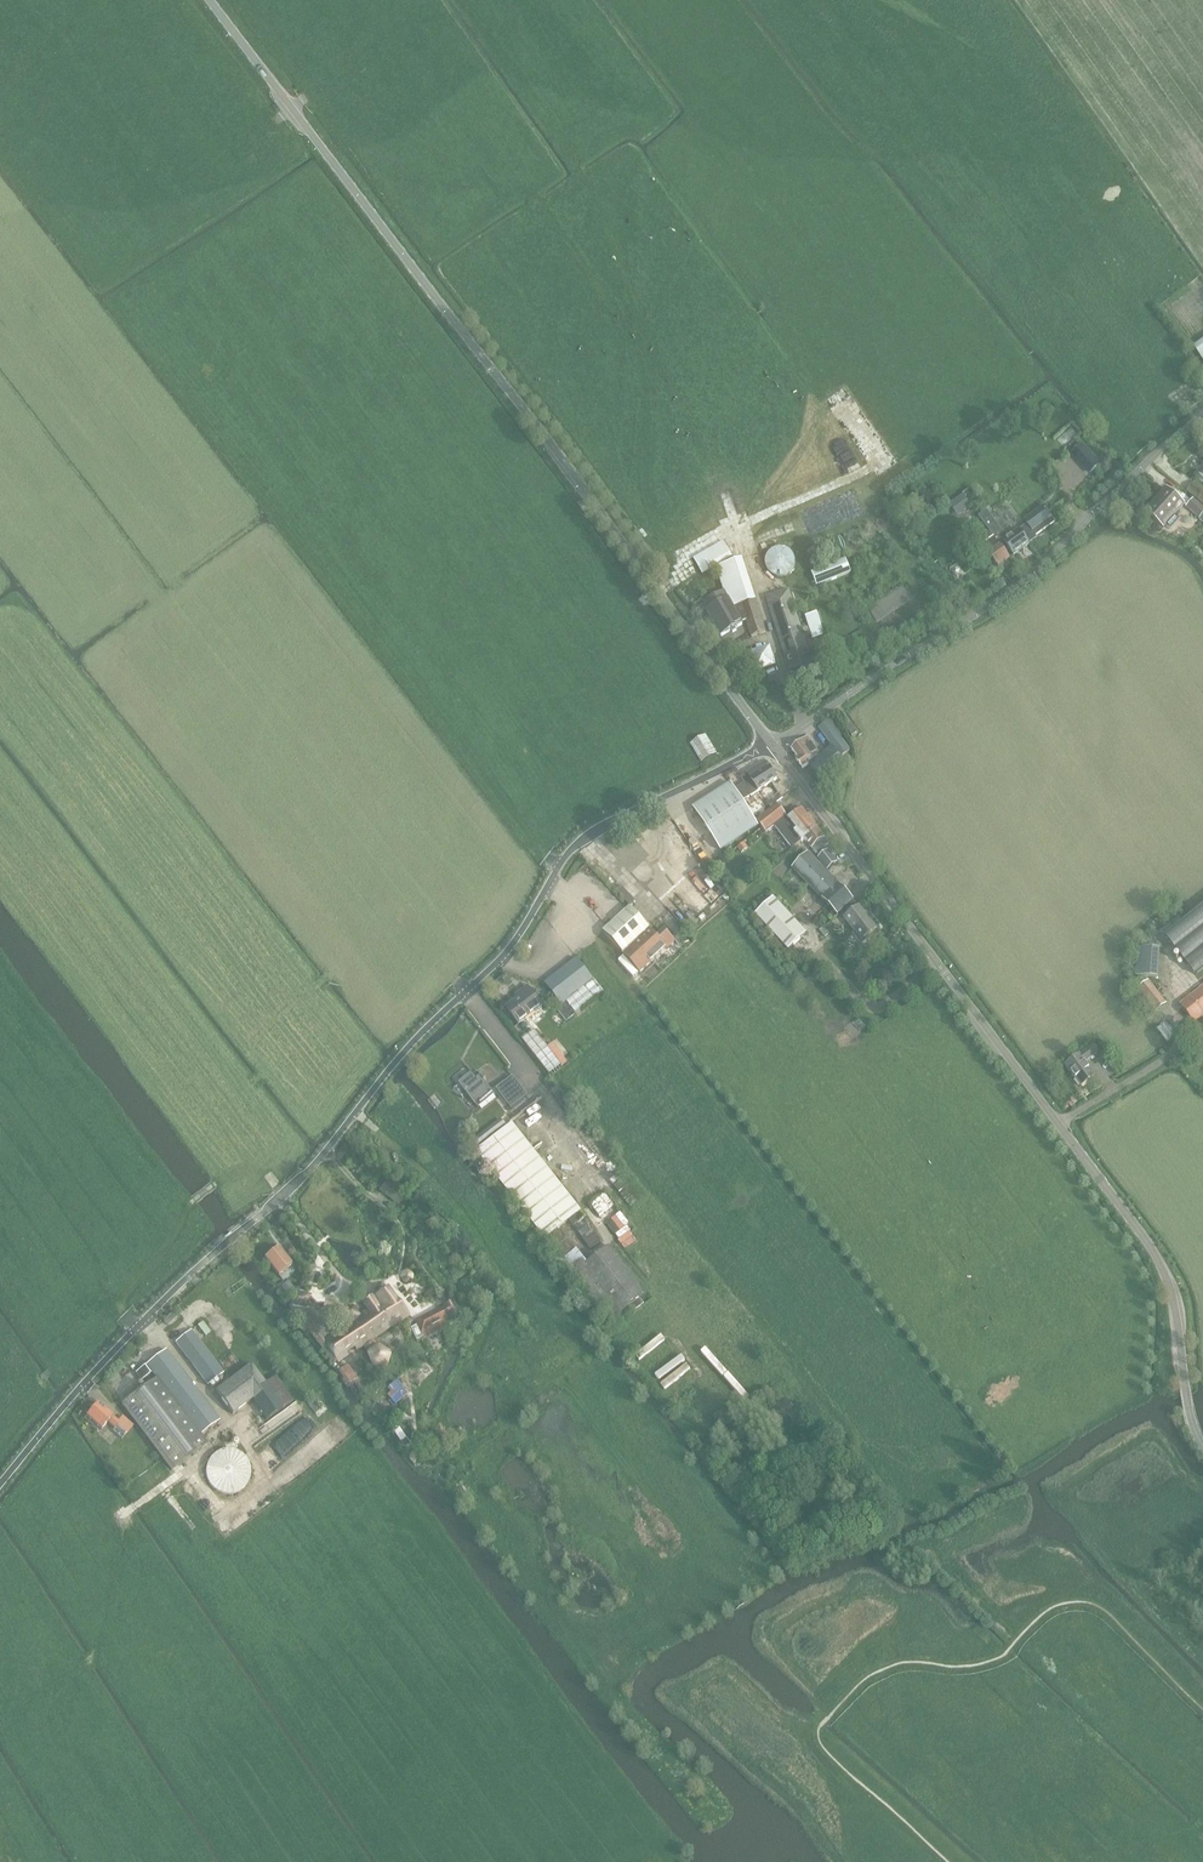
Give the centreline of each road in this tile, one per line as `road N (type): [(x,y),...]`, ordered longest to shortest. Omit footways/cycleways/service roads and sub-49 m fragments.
road 1 (unclassified): [(0,1486),(145,1322),(293,1193),(434,1025),(506,960),(579,843),(775,745)]
road 2 (tertiary): [(775,745),(210,0)]
road 3 (tertiary): [(1202,1450),(1191,1420),(1170,1287),(1145,1241),(775,745)]
road 4 (unclassified): [(775,745),(983,616),(1202,420)]

